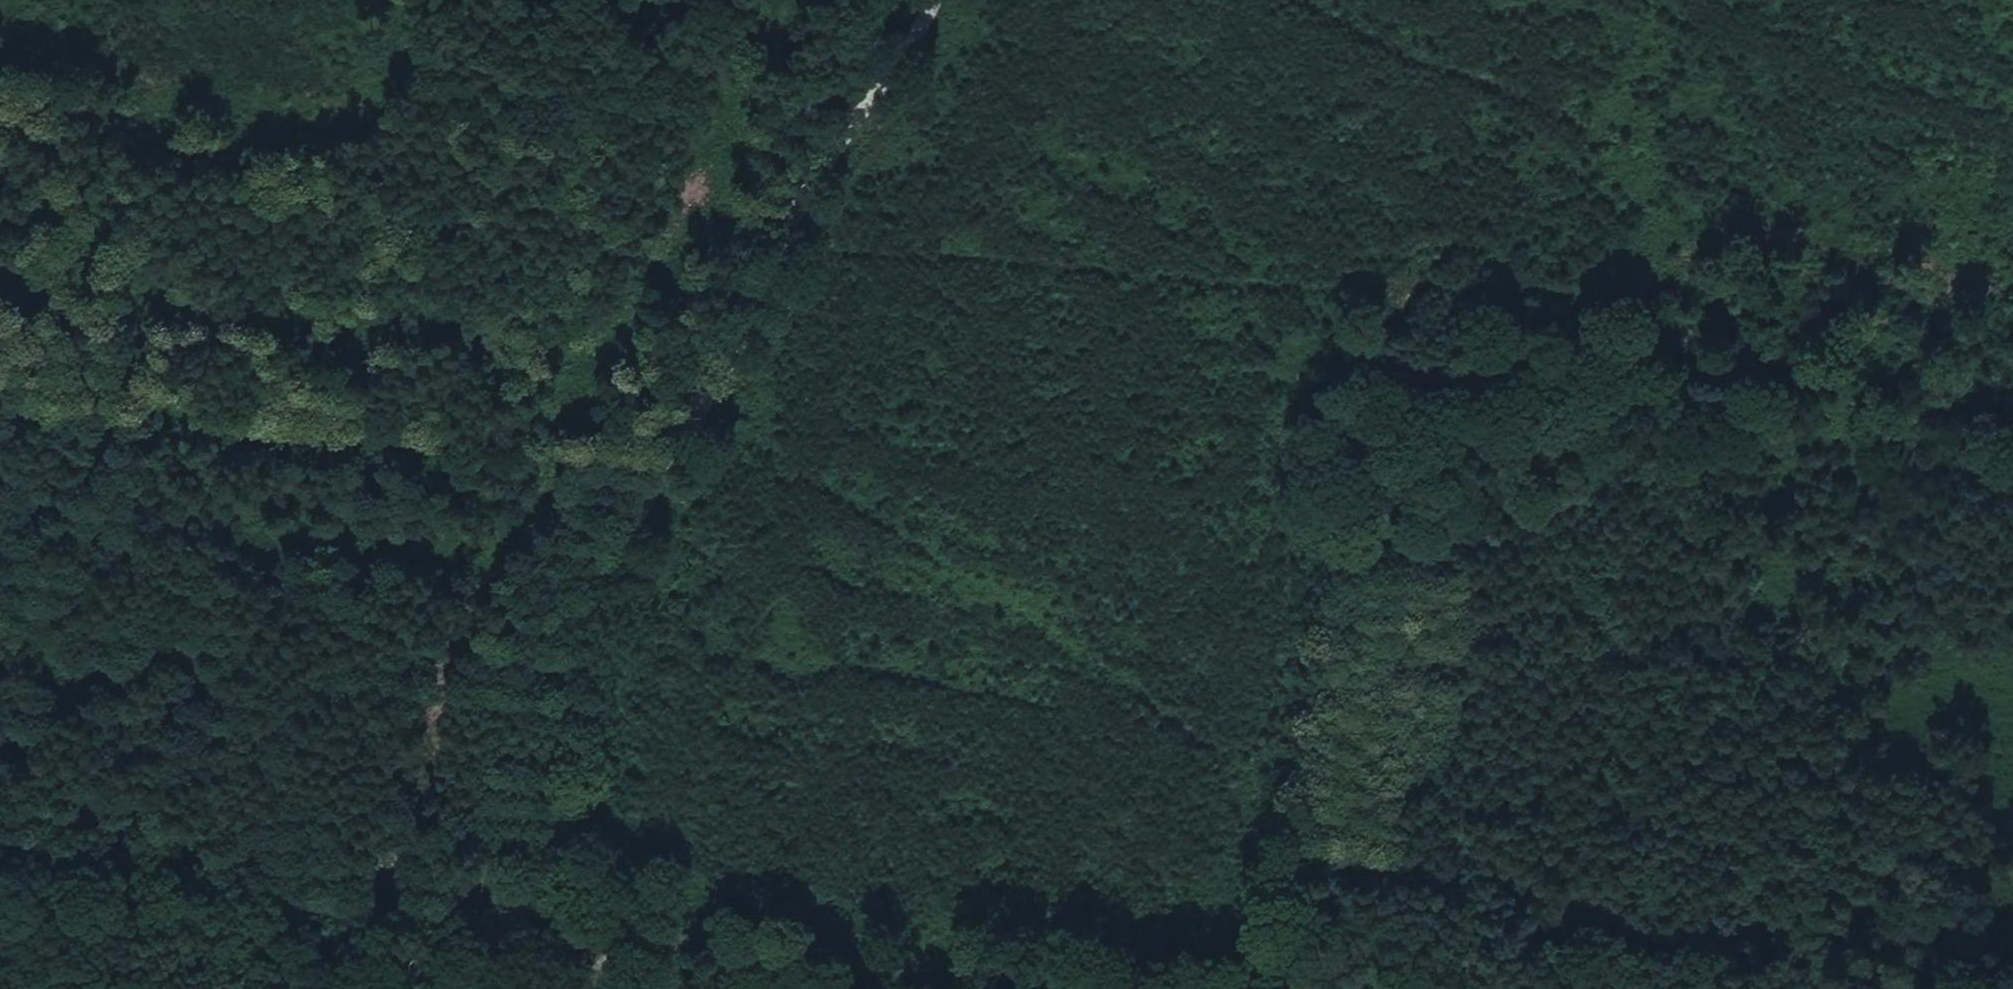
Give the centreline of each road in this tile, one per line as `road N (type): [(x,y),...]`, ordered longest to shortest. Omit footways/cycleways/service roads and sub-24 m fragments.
road 1 (track): [(488,988),(536,889),(585,670),(652,498),(922,0)]
road 2 (track): [(516,931),(0,878)]

